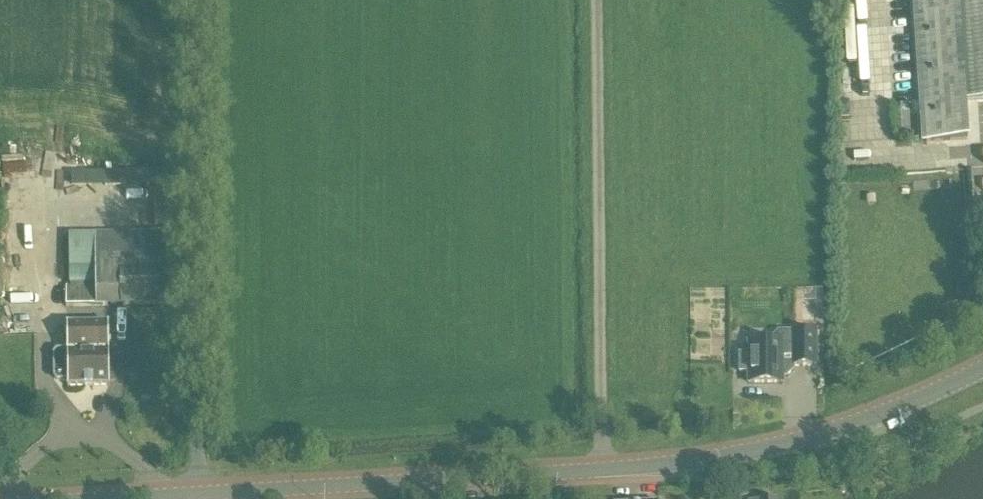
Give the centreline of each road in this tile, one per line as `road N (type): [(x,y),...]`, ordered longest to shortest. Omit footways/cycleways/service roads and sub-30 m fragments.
road 1 (secondary): [(131,498),(717,460),(830,433),(925,399),(982,367)]

